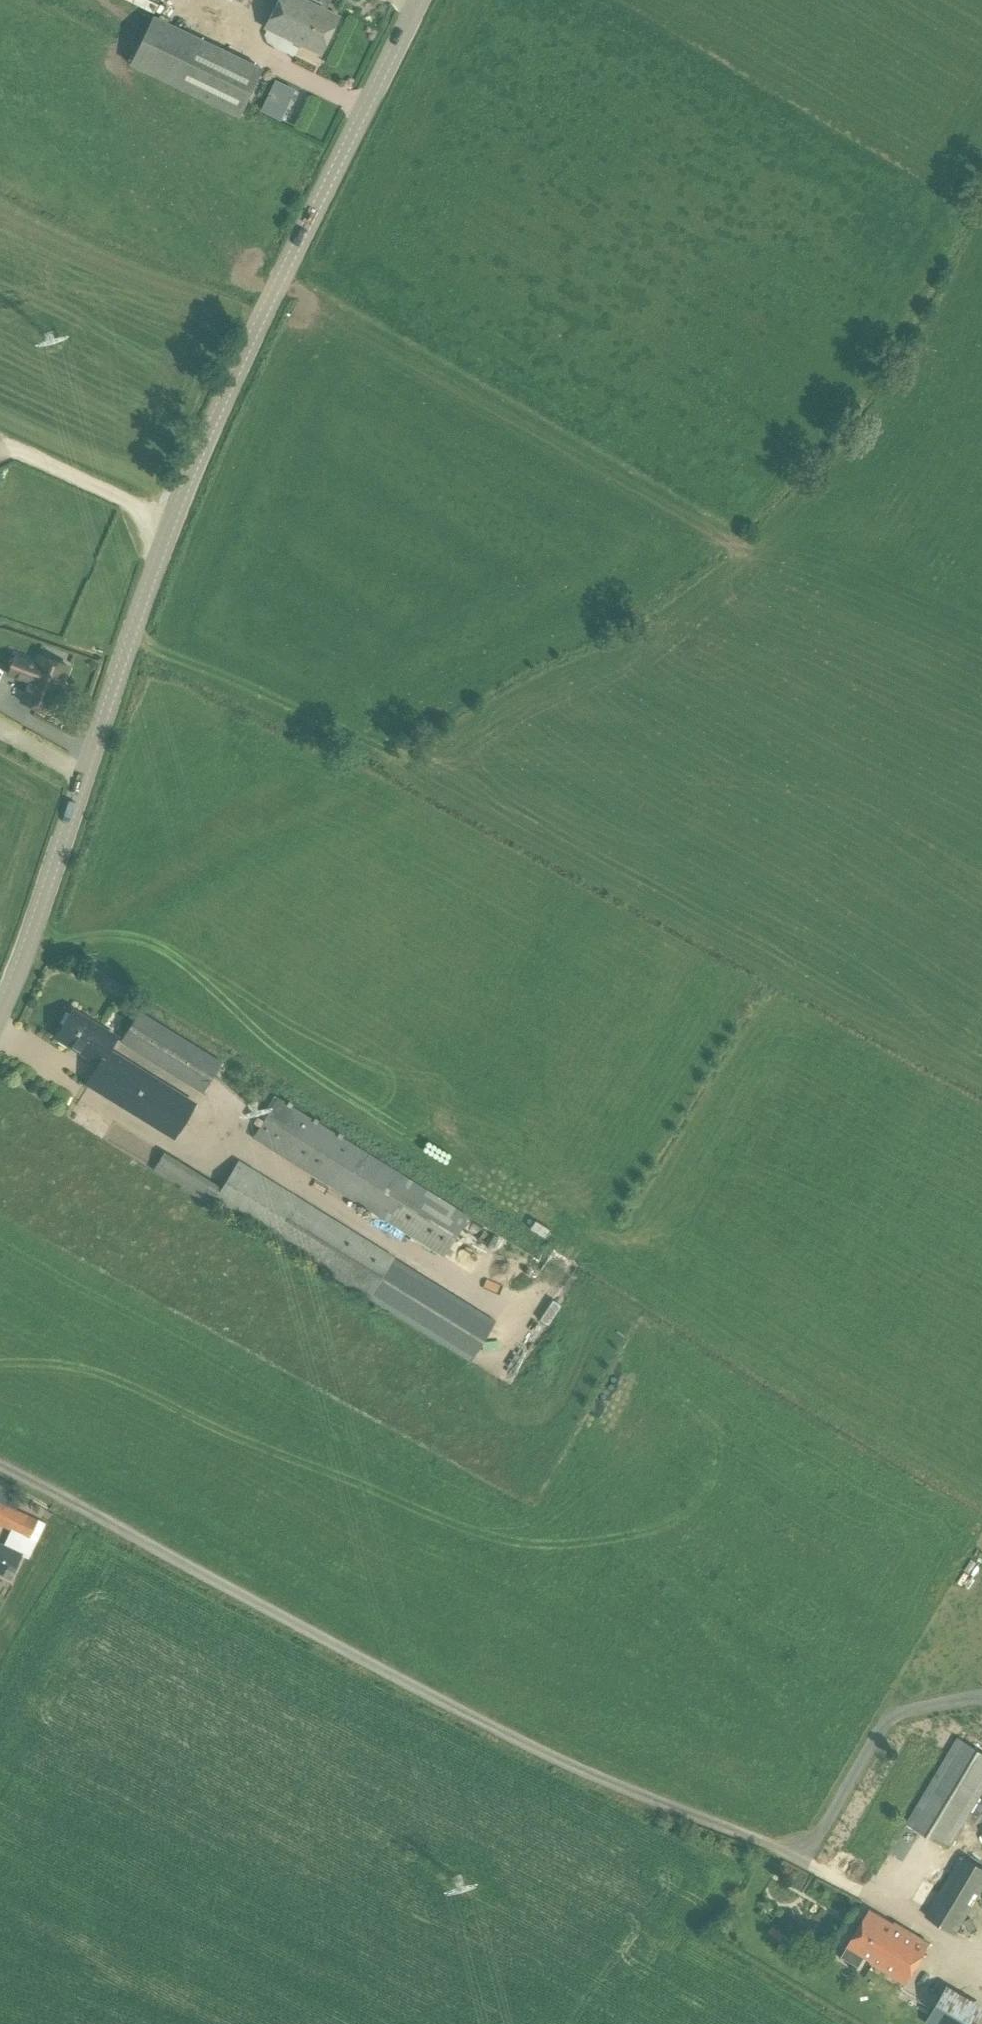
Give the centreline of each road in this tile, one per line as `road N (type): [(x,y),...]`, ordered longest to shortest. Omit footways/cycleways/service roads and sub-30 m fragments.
road 1 (unclassified): [(0,1468),(535,1752),(783,1852),(812,1845),(892,1718),(981,1699)]
road 2 (tertiary): [(0,1014),(177,519),(420,0)]

